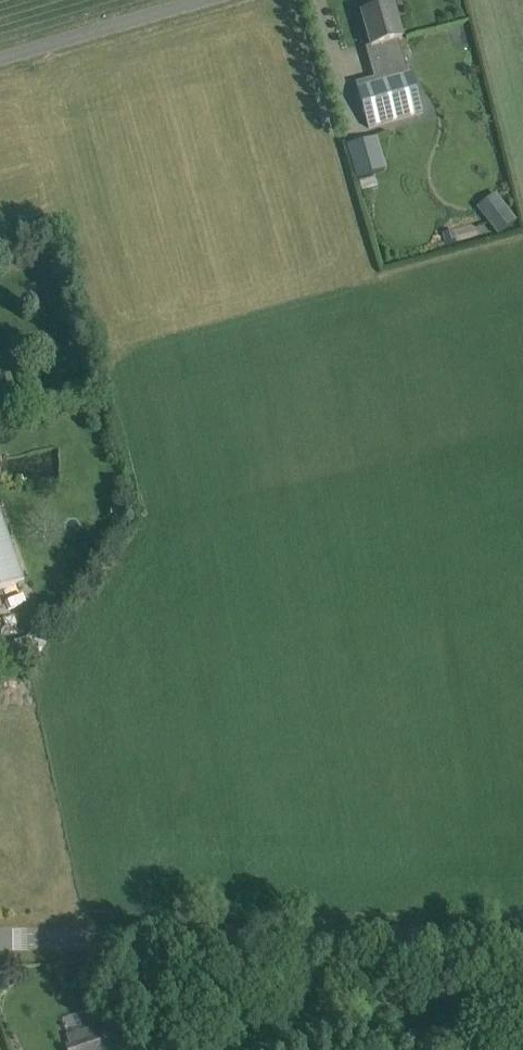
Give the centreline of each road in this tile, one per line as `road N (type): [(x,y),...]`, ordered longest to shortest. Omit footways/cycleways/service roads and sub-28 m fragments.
road 1 (unclassified): [(522,939),(0,938)]
road 2 (unclassified): [(0,64),(220,0)]

